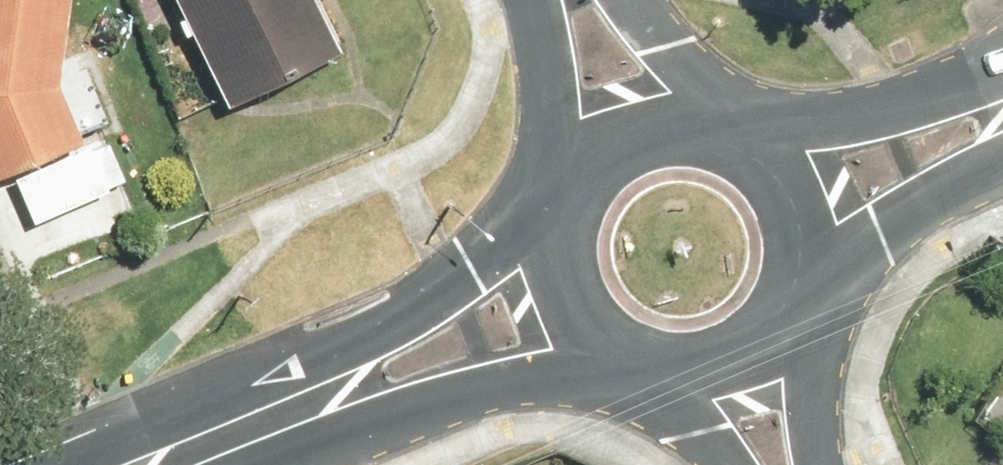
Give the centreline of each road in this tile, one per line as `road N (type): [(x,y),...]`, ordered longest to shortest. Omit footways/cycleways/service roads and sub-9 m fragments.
road 1 (primary): [(642,365),(245,433)]
road 2 (primary): [(245,433),(563,227)]
road 3 (primary): [(745,147),(1002,92)]
road 4 (primary): [(1002,148),(795,296)]
road 5 (tertiary): [(567,212),(538,0)]
road 6 (primary): [(567,212),(590,172),(647,135),(693,130),(737,143)]
road 7 (primary): [(795,296),(770,334),(737,359),(697,371),(642,365)]
road 8 (tertiary): [(629,0),(737,143)]
road 9 (primary): [(642,365),(600,340),(571,299),(563,227)]
road 10 (tertiary): [(795,296),(815,362),(820,464)]
road 11 (primary): [(745,147),(785,186),(800,221),(795,296)]
road 12 (tertiary): [(729,464),(642,365)]

